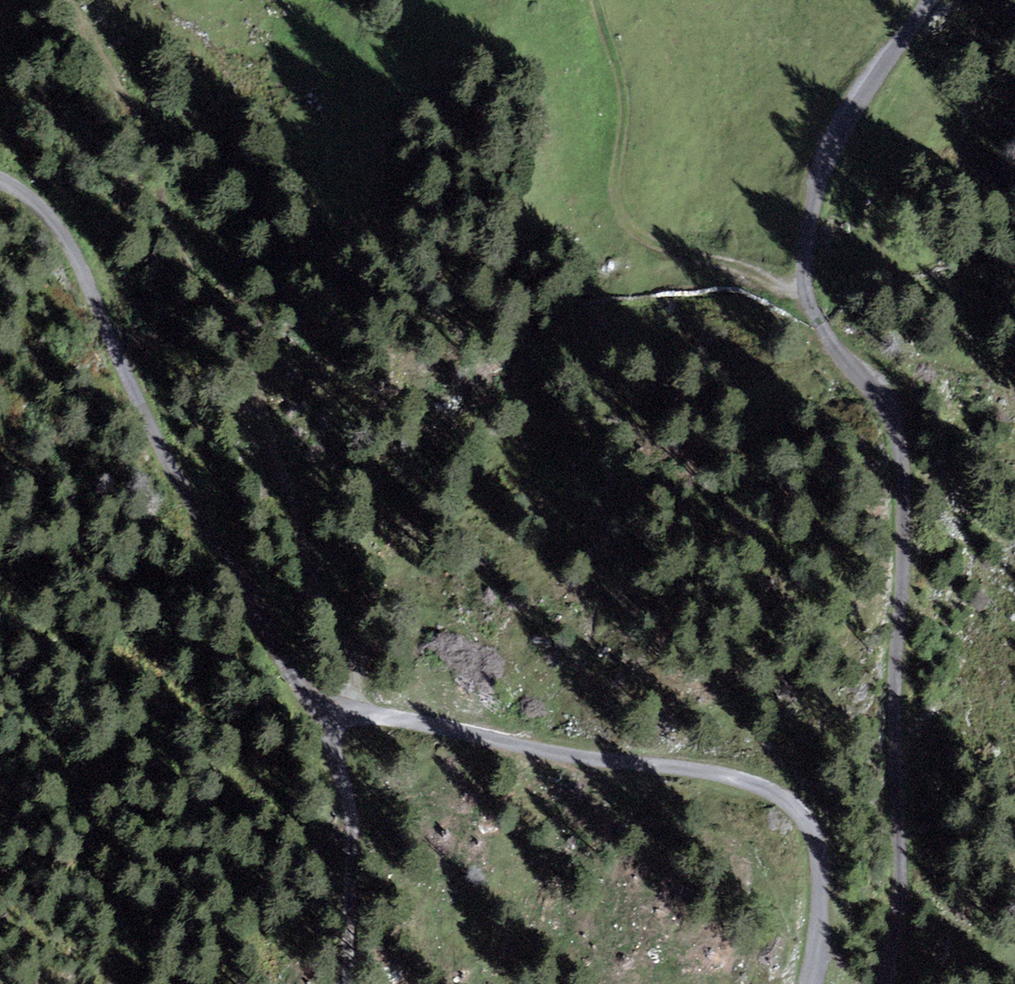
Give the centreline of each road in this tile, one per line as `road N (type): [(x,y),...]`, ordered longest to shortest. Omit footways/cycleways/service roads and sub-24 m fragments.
road 1 (track): [(809,983),(821,925),(820,849),(790,799),(746,779),(540,751),(401,719),(341,721),(306,700),(159,445),(68,239),(20,179),(0,177)]
road 2 (track): [(935,0),(840,131),(813,191),(804,277),(826,342),(886,404),(900,450),(908,547),(905,847),(888,983)]
road 3 (track): [(350,983),(341,721),(326,629),(272,427),(241,346),(166,214),(157,162),(72,0)]
road 4 (track): [(806,287),(660,245),(621,213),(625,97),(597,0)]

